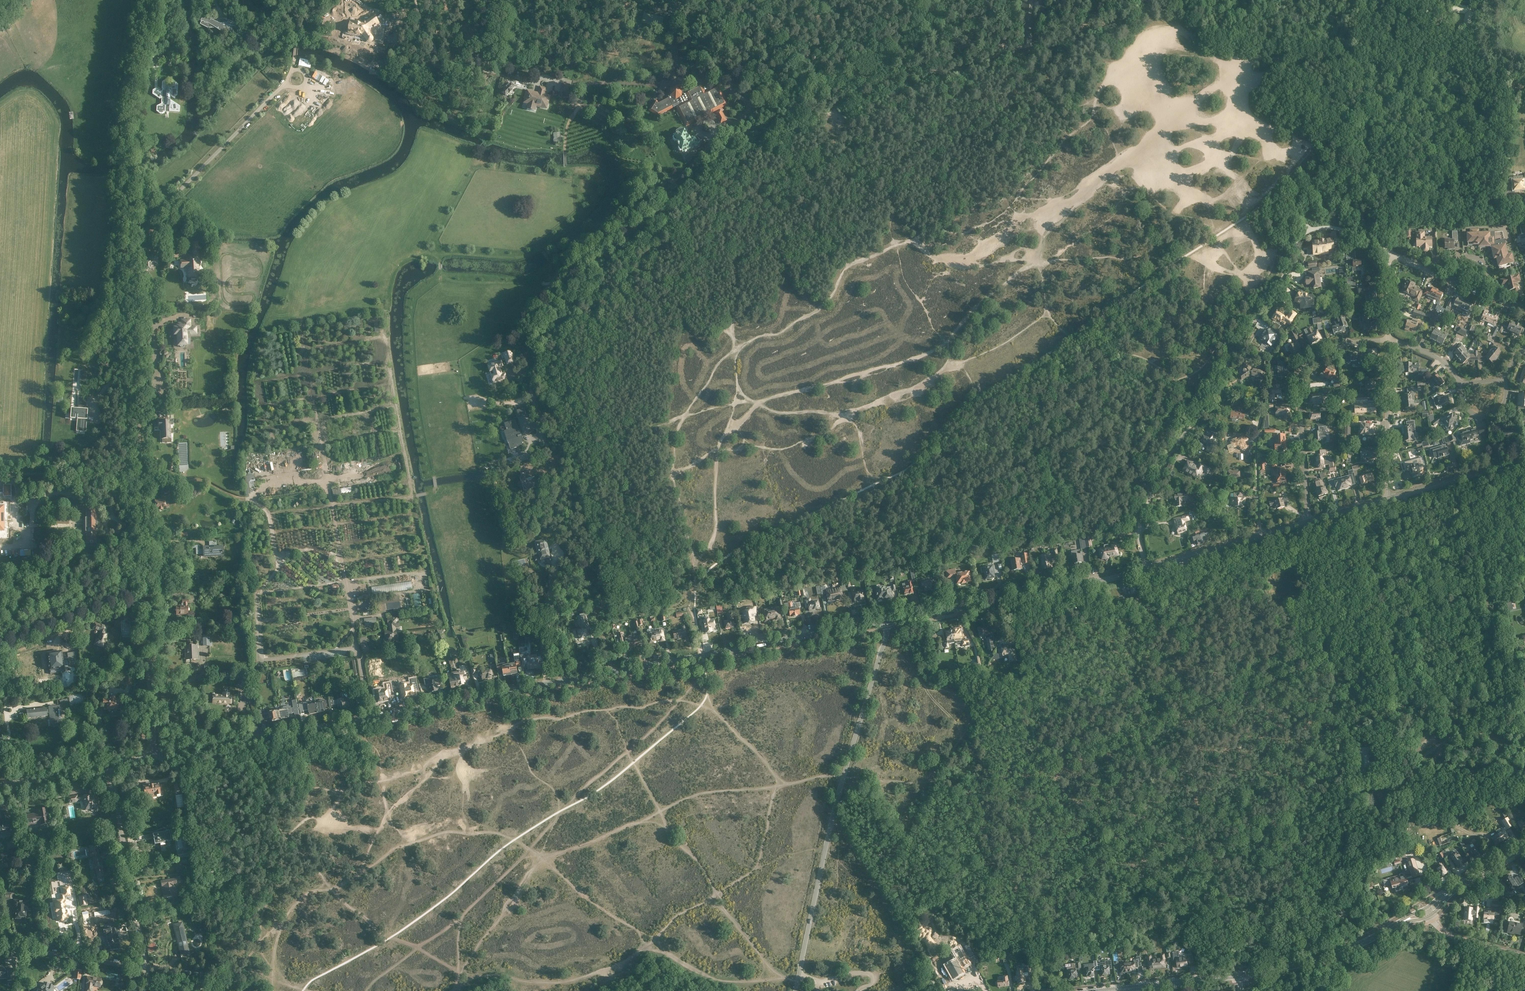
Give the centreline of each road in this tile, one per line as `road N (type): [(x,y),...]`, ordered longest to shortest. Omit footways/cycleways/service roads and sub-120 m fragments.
road 1 (tertiary): [(155,757),(886,621)]
road 2 (unclassified): [(146,599),(124,144),(157,0)]
road 3 (unclassified): [(796,990),(886,621)]
road 4 (track): [(327,485),(249,502),(193,476),(0,477)]
road 5 (track): [(1387,250),(1334,227),(1307,228),(1192,423)]
road 6 (track): [(1417,764),(1452,728),(1403,495)]
road 7 (track): [(301,11),(285,84),(179,192),(127,226)]
road 8 (track): [(540,248),(588,208),(589,181),(565,172),(567,128),(585,82),(543,75),(529,89)]
road 9 (tertiary): [(886,621),(1147,568)]
road 10 (unclassified): [(1387,250),(1360,206),(1369,166),(1362,49),(1368,0)]
road 11 (residential): [(1309,522),(1299,374),(1348,344),(1388,340)]
road 12 (track): [(1143,149),(1191,99),(1249,77),(1362,68)]
road 13 (track): [(1019,0),(1014,52),(1161,7),(1159,0)]
road 14 (residential): [(146,967),(109,766)]
road 15 (track): [(279,562),(257,594),(262,659),(357,647)]
road 16 (secondary): [(1239,975),(1342,952),(1399,924)]
road 17 (track): [(299,319),(327,485)]
road 18 (residential): [(1387,499),(1388,340)]
road 19 (unclassified): [(155,757),(146,599)]
road 20 (residential): [(146,599),(0,646)]
road 21 (track): [(1230,0),(1261,34),(1320,43),(1362,63)]
road 22 (residential): [(0,944),(146,967)]
road 23 (residential): [(1390,252),(1524,309)]
road 24 (tertiary): [(1387,499),(1524,464)]
road 25 (track): [(252,498),(269,512),(279,562),(319,548),(341,561)]
road 26 (track): [(585,82),(678,80),(672,33)]
road 27 (track): [(453,281),(523,287),(587,278)]
road 28 (secondary): [(1108,990),(1239,975)]
road 29 (track): [(441,270),(442,252),(517,258),(542,251)]

